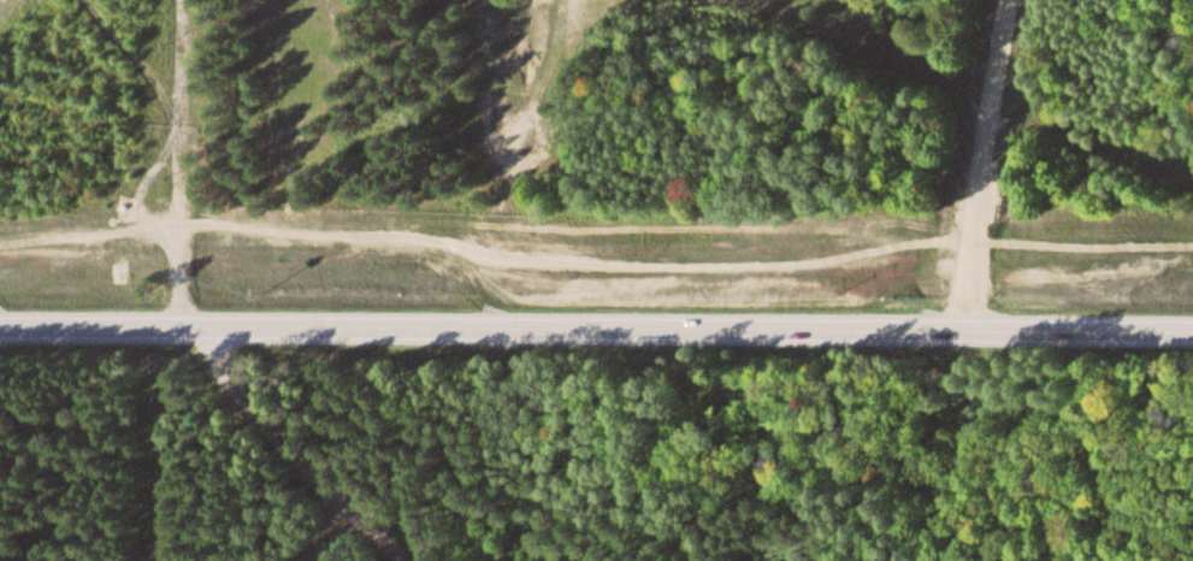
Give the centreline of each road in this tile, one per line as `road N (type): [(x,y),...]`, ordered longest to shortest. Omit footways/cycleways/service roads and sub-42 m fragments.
road 1 (track): [(0,249),(57,249),(126,228),(209,222),(498,259),(632,265),(775,261),(938,237),(1192,242)]
road 2 (tertiary): [(0,333),(1192,338)]
road 3 (residential): [(962,337),(965,240),(1001,0)]
road 4 (residential): [(184,0),(176,225),(183,301),(196,332)]
road 5 (track): [(404,560),(271,435),(247,403),(226,348),(196,332)]
road 6 (track): [(172,560),(175,332)]

